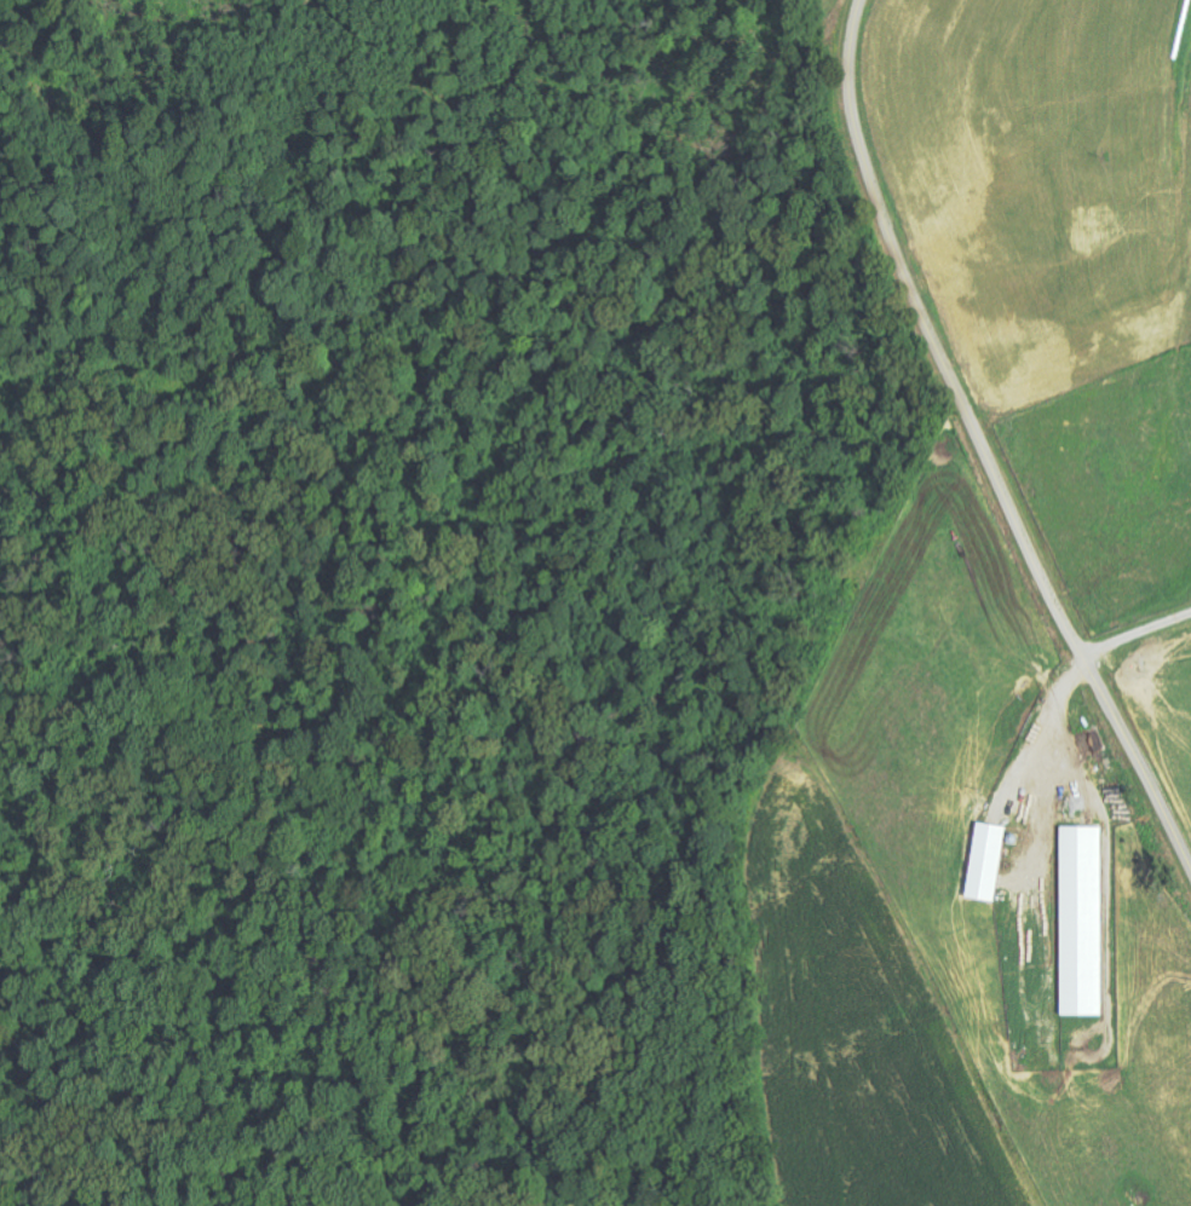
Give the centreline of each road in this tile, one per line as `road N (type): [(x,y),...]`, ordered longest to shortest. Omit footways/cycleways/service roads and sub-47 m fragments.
road 1 (tertiary): [(1190,857),(968,410),(891,206),(857,87),(866,0)]

